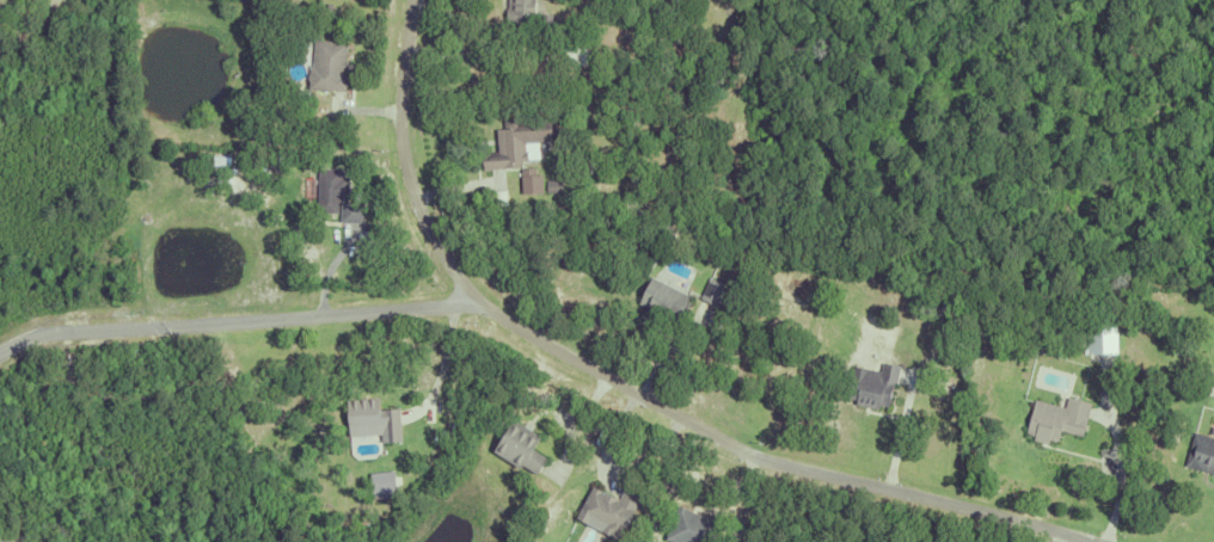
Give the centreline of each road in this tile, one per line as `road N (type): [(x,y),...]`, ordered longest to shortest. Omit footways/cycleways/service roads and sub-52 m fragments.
road 1 (residential): [(1090,541),(752,456),(588,365),(465,290),(442,263),(413,198),(399,121)]
road 2 (residential): [(465,290),(85,322),(0,350)]
road 3 (residential): [(399,121),(407,0)]

